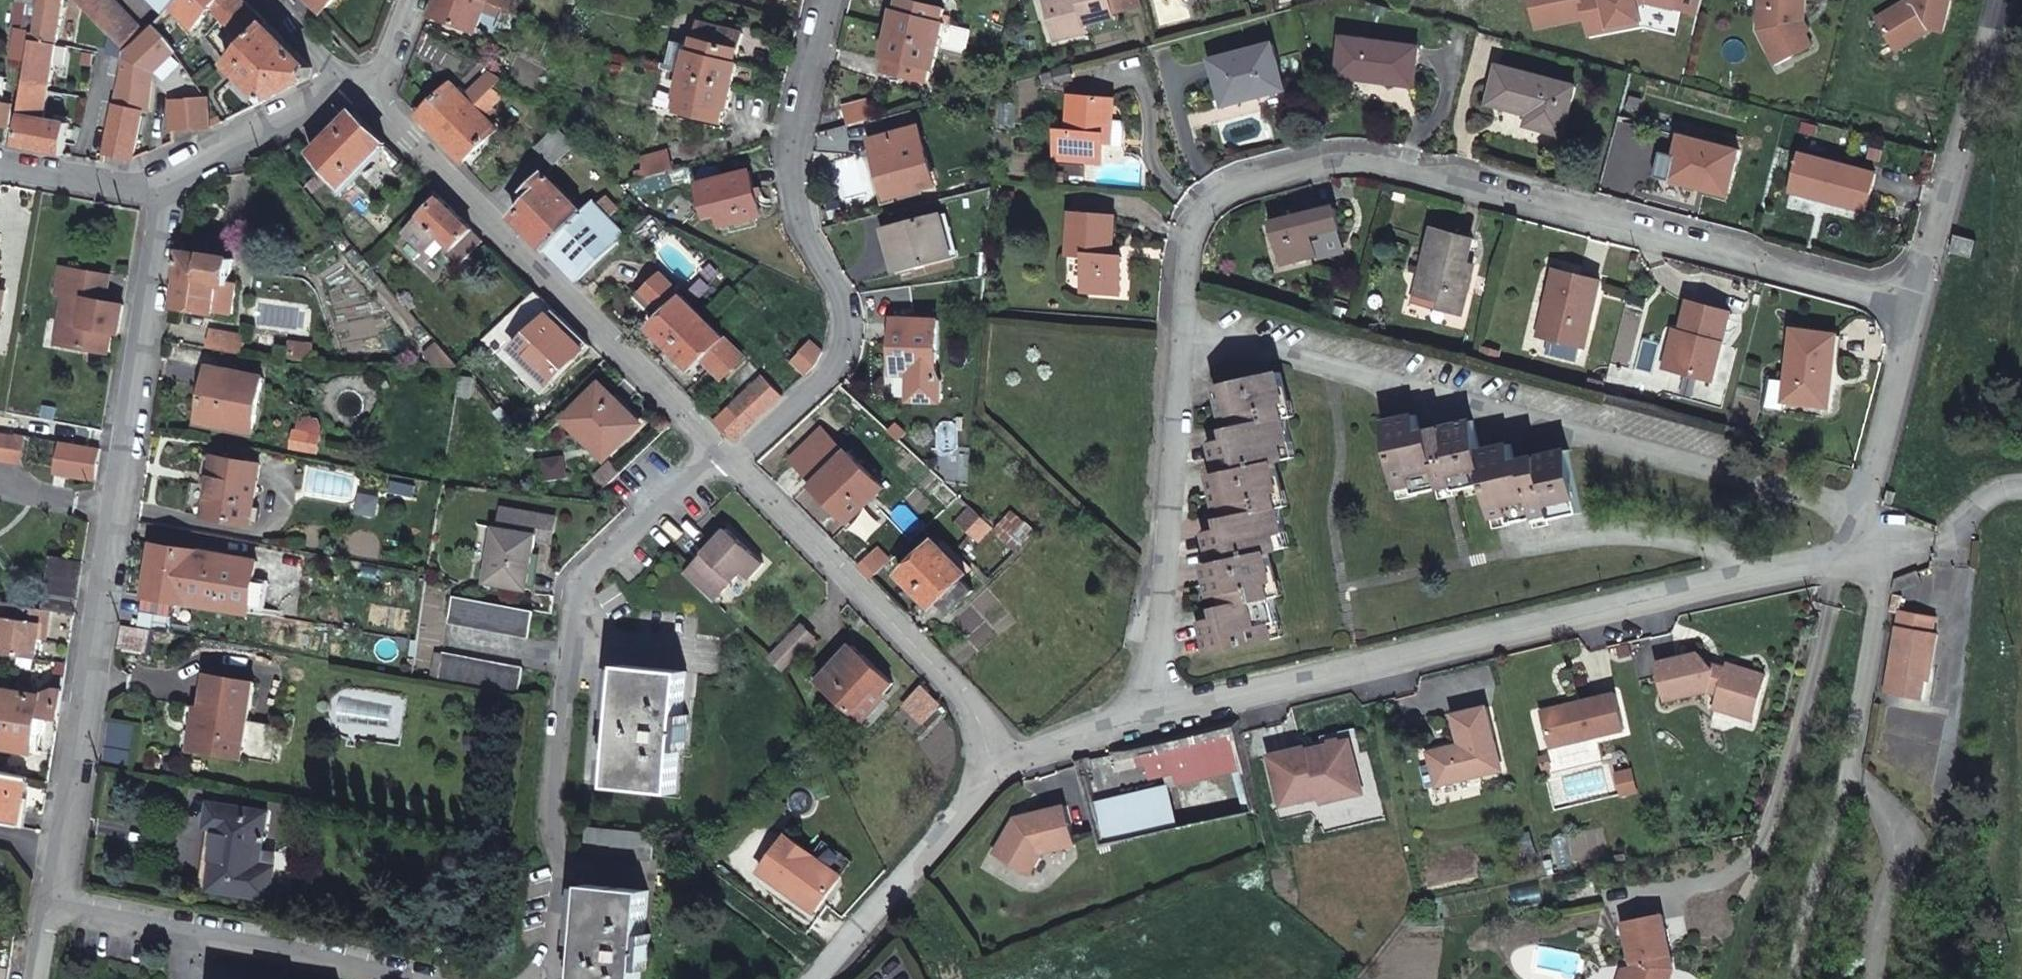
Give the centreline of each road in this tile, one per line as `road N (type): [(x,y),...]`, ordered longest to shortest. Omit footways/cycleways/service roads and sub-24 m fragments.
road 1 (residential): [(1918,300),(1389,157),(1314,157),(1215,187),(1194,218),(1183,314)]
road 2 (residential): [(1127,726),(1846,558),(1861,515)]
road 3 (residential): [(55,903),(163,188)]
road 4 (residential): [(1861,515),(1183,314)]
road 5 (residential): [(512,978),(536,974),(546,935),(574,614),(584,581),(718,454)]
road 6 (residential): [(718,454),(744,449),(838,365),(848,335),(845,303),(807,228),(798,180),(797,123),(829,0)]
road 7 (residential): [(371,100),(718,454)]
road 8 (residential): [(718,454),(1013,754)]
road 9 (residential): [(1183,314),(1162,571),(1127,726)]
road 10 (residential): [(55,903),(463,978)]
road 11 (residential): [(1918,300),(1993,0)]
road 12 (residential): [(832,978),(1013,754)]
road 13 (residential): [(1861,515),(1918,300)]
road 14 (residential): [(163,188),(353,82)]
road 15 (track): [(1822,978),(1822,909),(1845,768)]
road 16 (residential): [(0,166),(148,193),(163,188)]

